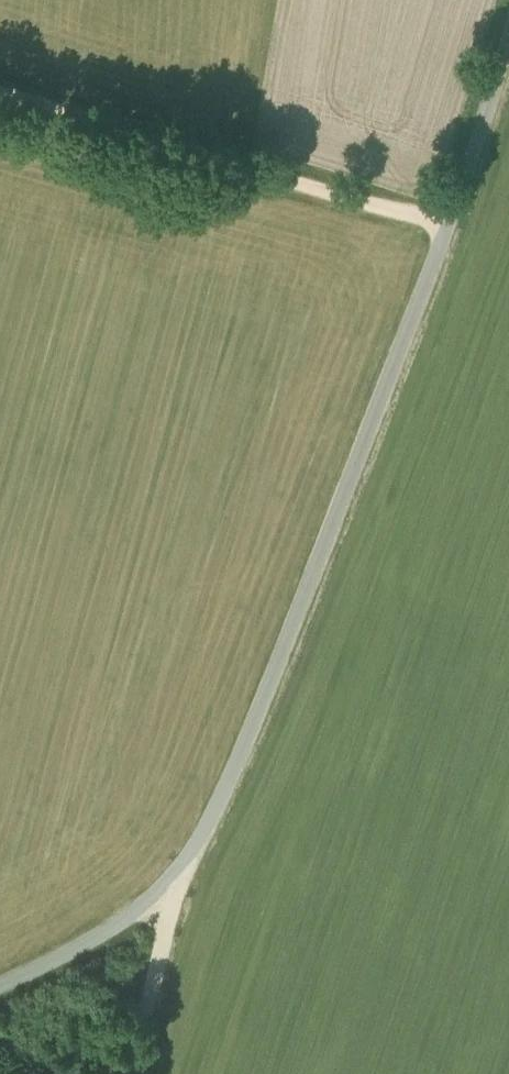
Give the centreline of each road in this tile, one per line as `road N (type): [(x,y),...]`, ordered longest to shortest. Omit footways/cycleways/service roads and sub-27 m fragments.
road 1 (unclassified): [(0,992),(111,928),(170,881),(206,828),(340,527),(508,59)]
road 2 (track): [(0,95),(453,226)]
road 3 (track): [(130,1073),(170,881)]

